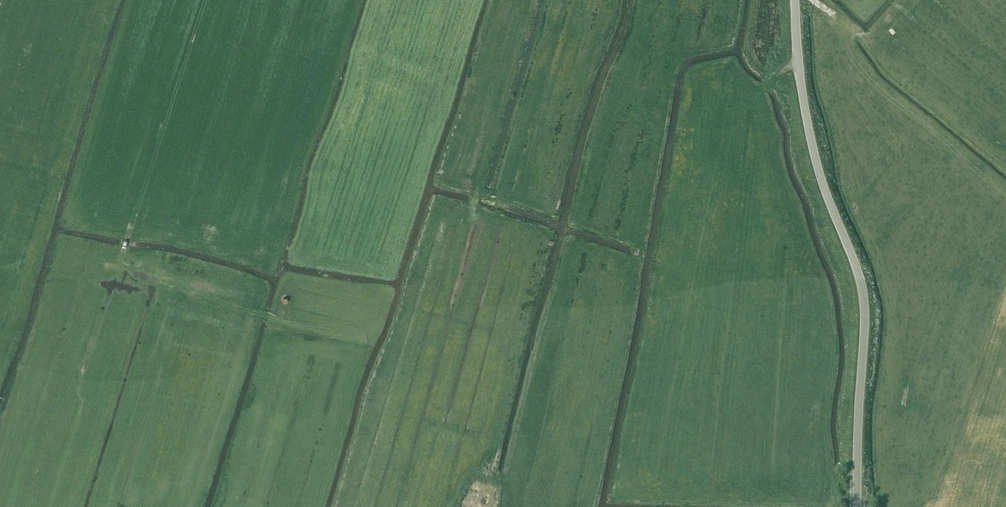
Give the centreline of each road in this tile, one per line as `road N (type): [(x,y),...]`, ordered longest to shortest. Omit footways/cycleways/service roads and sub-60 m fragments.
road 1 (tertiary): [(798,43),(811,138),(864,303),(858,506)]

